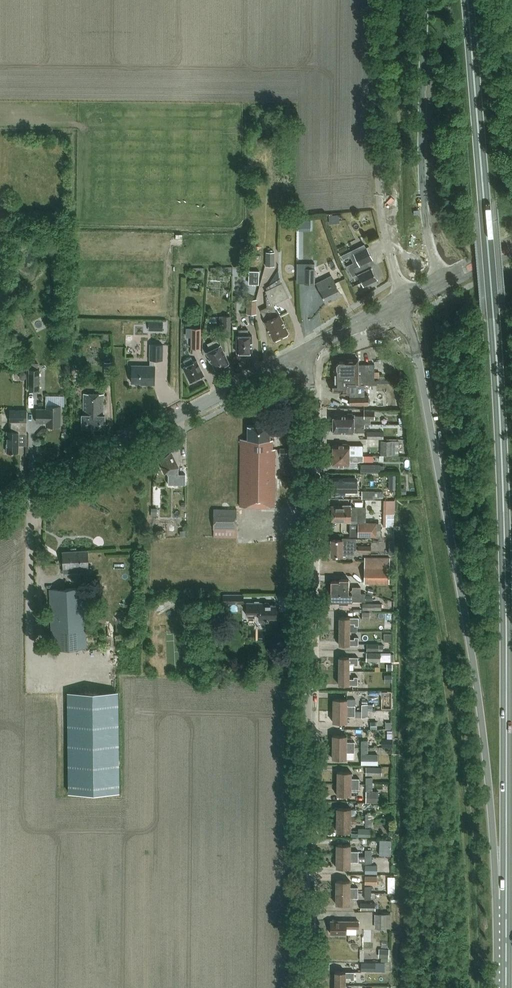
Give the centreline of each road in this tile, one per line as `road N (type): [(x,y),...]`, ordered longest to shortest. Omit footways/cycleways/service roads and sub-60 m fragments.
road 1 (trunk): [(504,946),(503,481),(467,0)]
road 2 (trunk): [(403,309),(472,659),(504,946)]
road 3 (residential): [(304,987),(310,418),(303,351)]
road 4 (secondary): [(0,505),(303,351)]
road 5 (unclassified): [(400,296),(378,180),(380,0)]
road 6 (trunk): [(425,0),(424,172),(442,273)]

